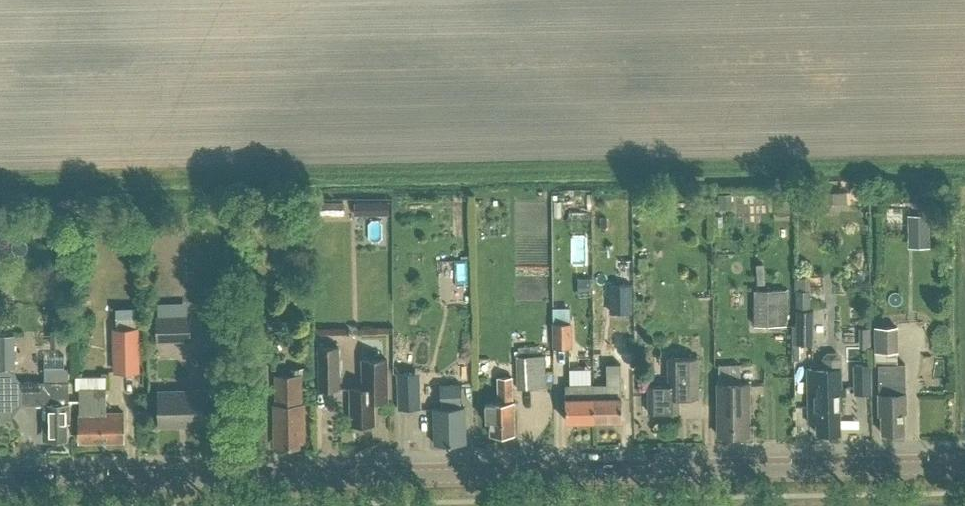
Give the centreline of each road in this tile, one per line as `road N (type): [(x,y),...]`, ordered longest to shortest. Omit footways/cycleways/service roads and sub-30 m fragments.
road 1 (secondary): [(0,481),(964,465)]

